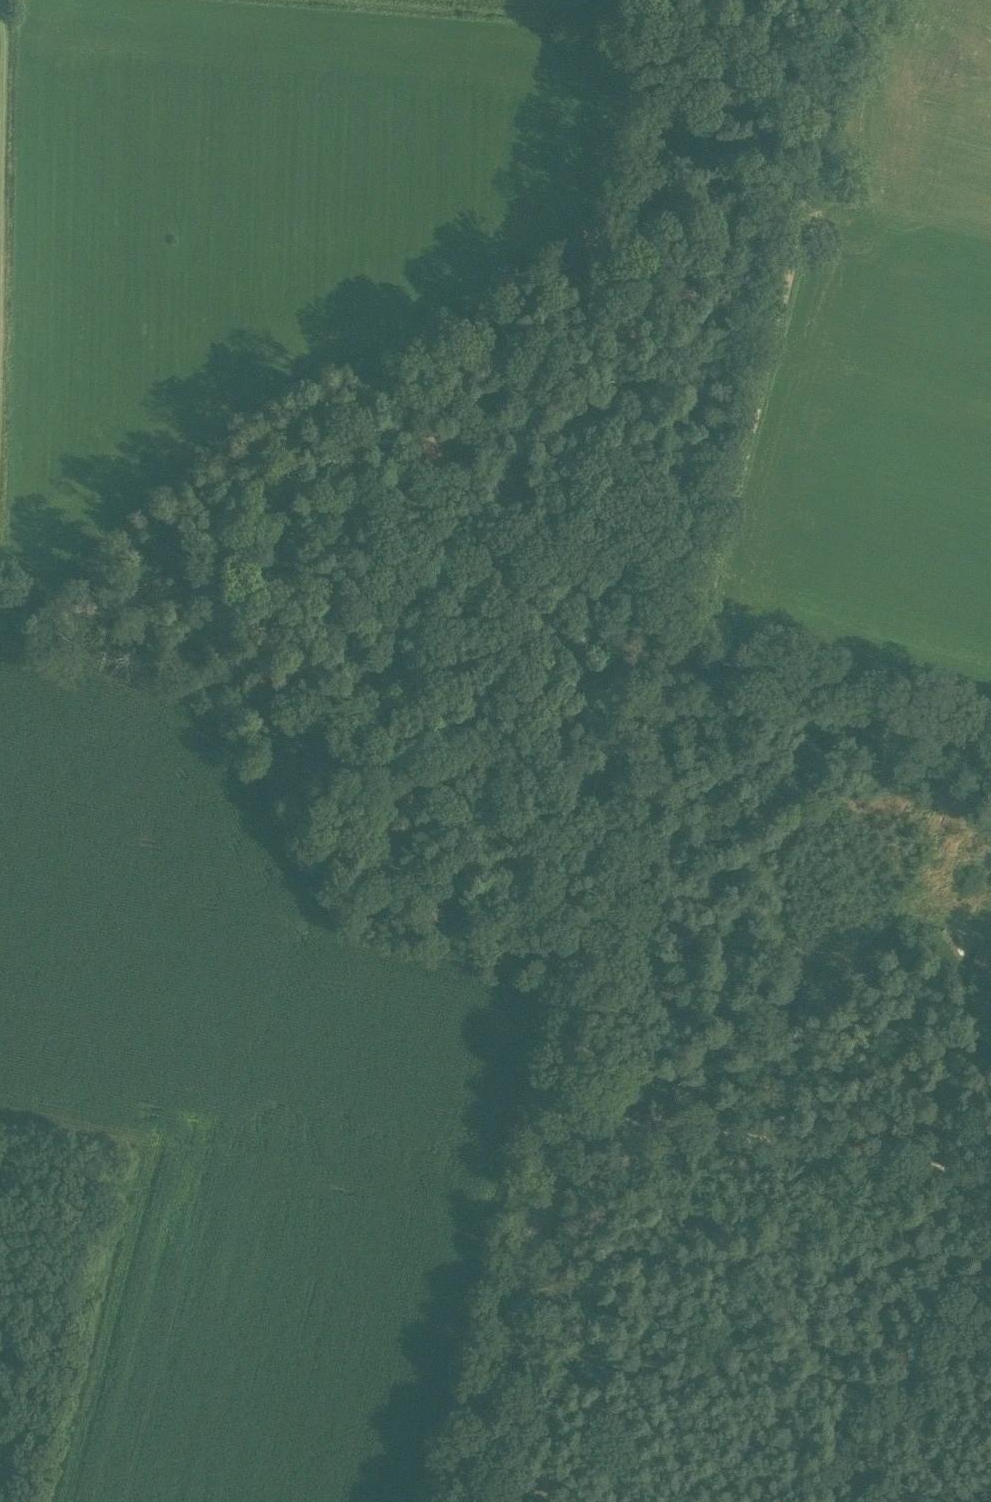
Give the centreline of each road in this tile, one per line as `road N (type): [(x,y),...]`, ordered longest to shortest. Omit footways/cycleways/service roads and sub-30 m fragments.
road 1 (tertiary): [(473,1501),(851,0)]
road 2 (track): [(631,1119),(990,1176)]

